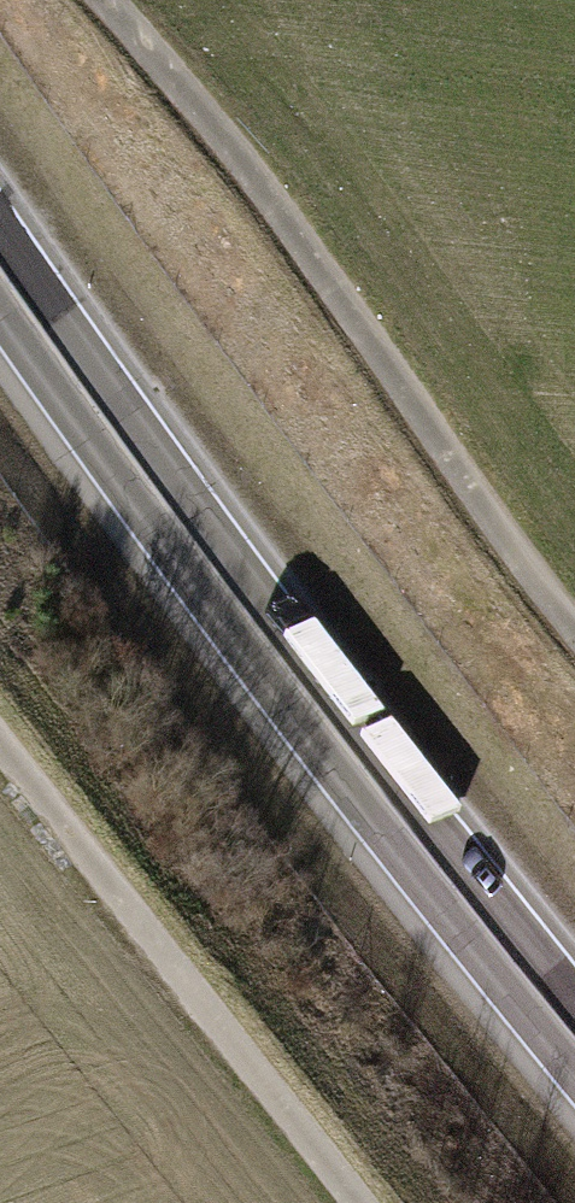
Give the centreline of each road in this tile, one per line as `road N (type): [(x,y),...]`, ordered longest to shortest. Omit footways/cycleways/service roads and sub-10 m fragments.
road 1 (trunk): [(574,830),(341,534),(0,57)]
road 2 (trunk): [(574,1001),(218,535),(0,228)]
road 3 (trunk): [(0,305),(292,714),(574,1067)]
road 4 (track): [(106,0),(245,165),(574,628)]
road 5 (track): [(0,753),(353,1202)]

